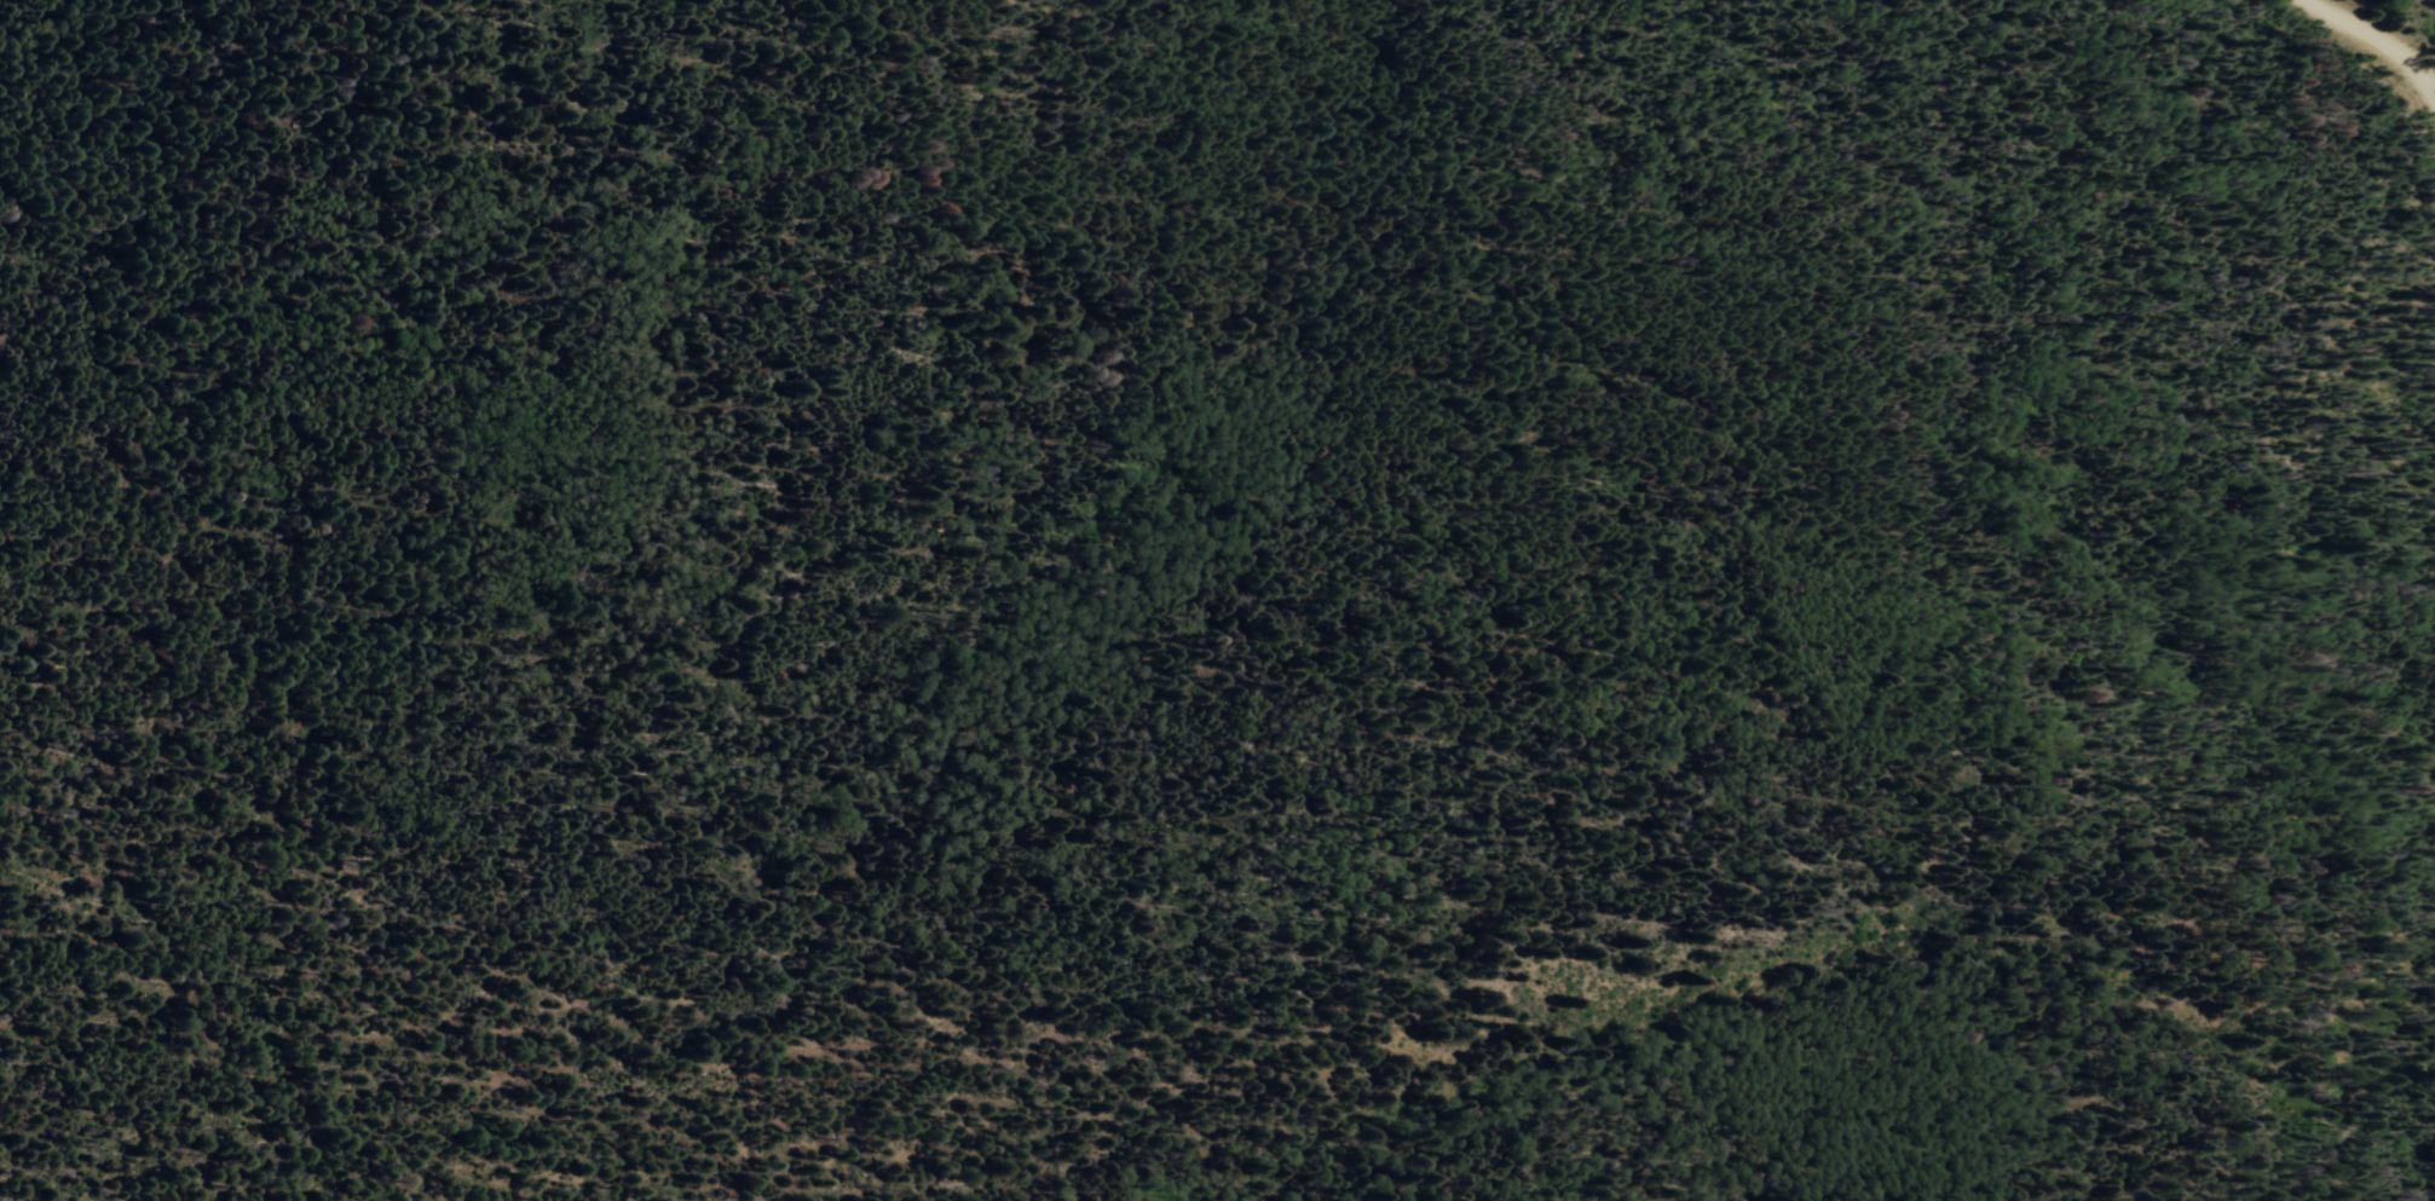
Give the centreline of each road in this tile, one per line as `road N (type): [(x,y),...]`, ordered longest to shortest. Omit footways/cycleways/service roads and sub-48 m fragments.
road 1 (residential): [(2434,94),(2402,53),(2308,0)]

